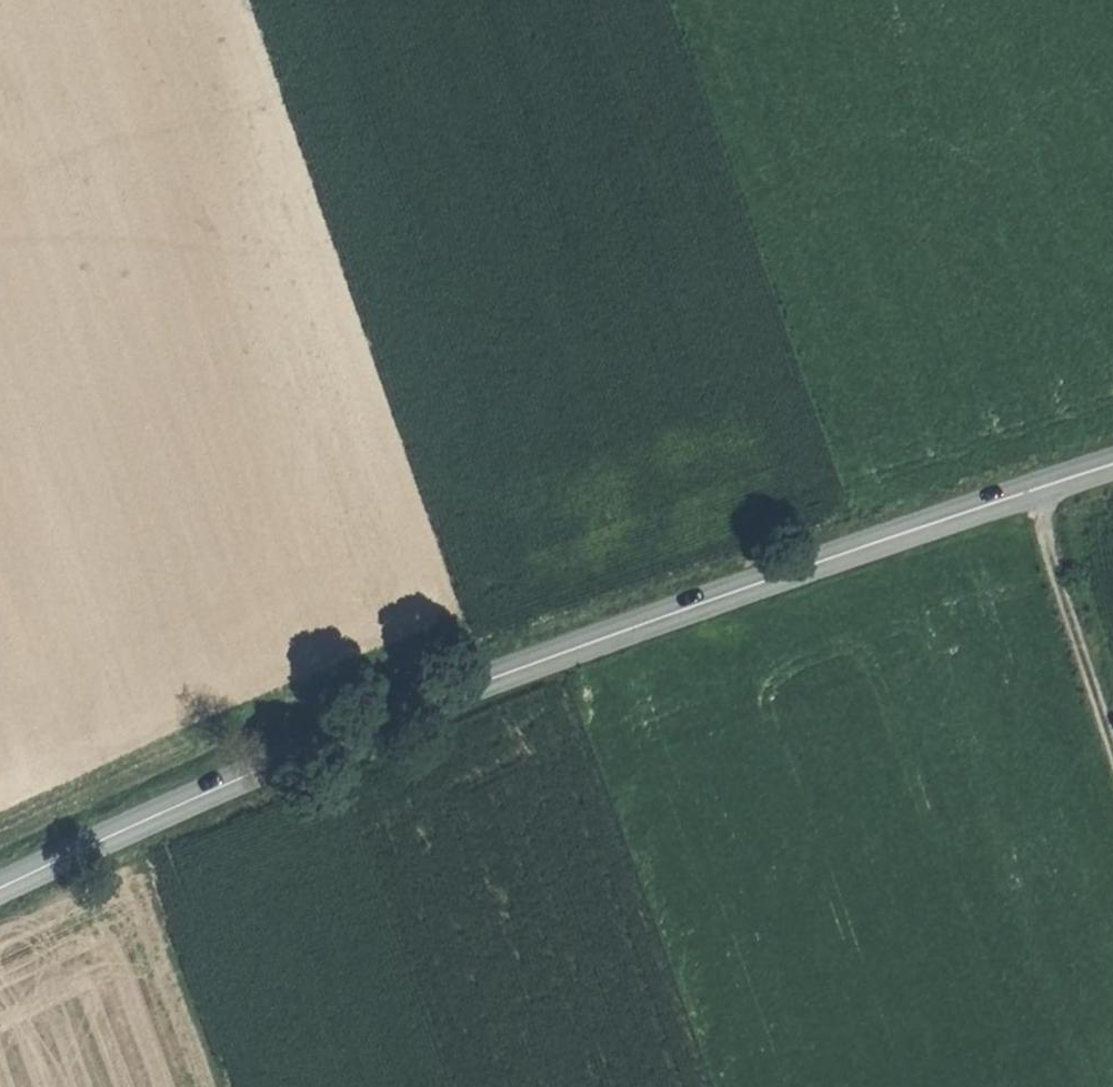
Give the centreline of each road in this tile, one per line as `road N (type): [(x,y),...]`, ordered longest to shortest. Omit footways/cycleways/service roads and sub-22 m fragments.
road 1 (secondary): [(1112,464),(344,734),(0,888)]
road 2 (track): [(1112,743),(1029,492)]

